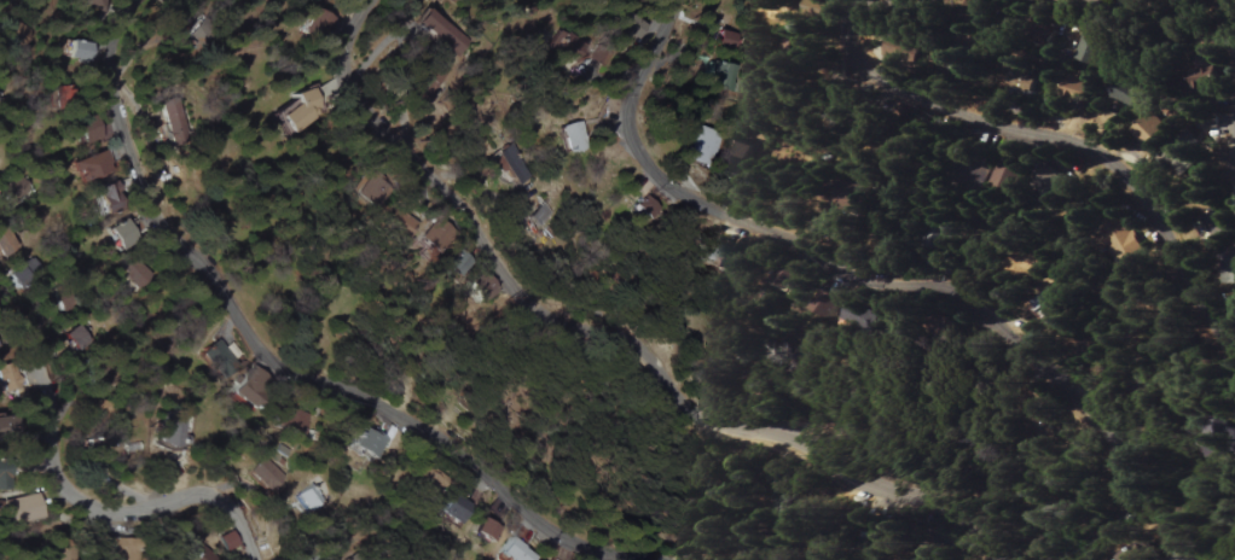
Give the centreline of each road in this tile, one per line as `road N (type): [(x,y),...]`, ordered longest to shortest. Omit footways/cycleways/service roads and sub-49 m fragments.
road 1 (residential): [(1020,559),(972,519),(864,485),(812,450),(712,420),(678,397),(643,354),(608,336),(517,307),(456,197),(342,80),(348,28),(365,0)]
road 2 (residential): [(675,0),(620,127),(660,183),(763,234),(979,315),(1036,348),(1095,416),(1152,515),(1194,559)]
road 3 (residential): [(134,0),(105,36),(104,80),(137,163),(176,229),(284,360),(425,430),(590,541),(679,559)]
road 4 (residential): [(884,0),(894,82),(968,123),(1074,140),(1123,169),(1164,227),(1234,362)]
road 5 (residential): [(0,313),(39,366),(66,498),(123,515),(207,494),(240,513),(256,559)]
road 6 (residential): [(1234,61),(1177,22),(1124,0)]

